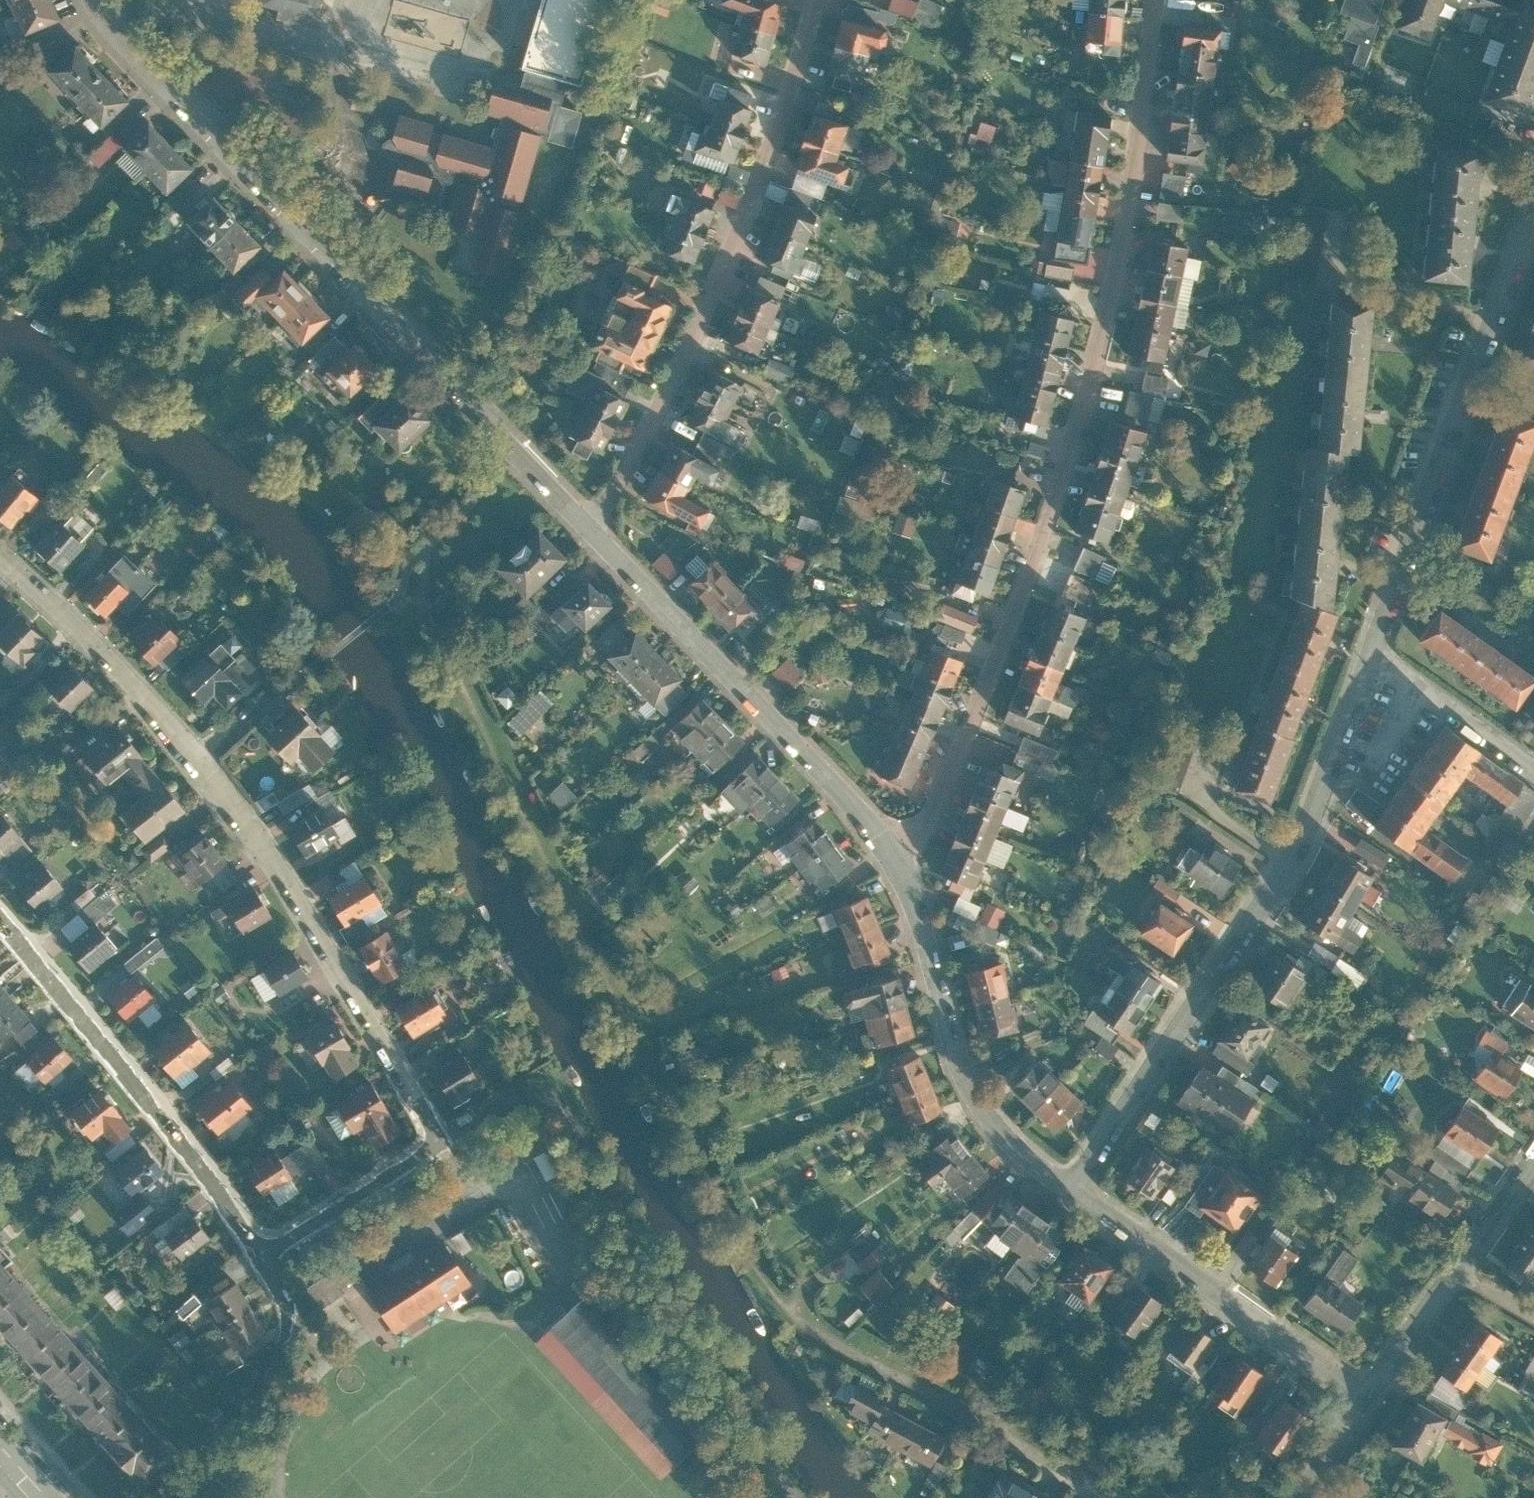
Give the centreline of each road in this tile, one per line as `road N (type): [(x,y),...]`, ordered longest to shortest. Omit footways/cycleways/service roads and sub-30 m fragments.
road 1 (residential): [(901,873),(1000,650),(1083,408),(1123,236),(1154,0)]
road 2 (track): [(433,614),(683,1131),(738,1235),(804,1324)]
road 3 (residential): [(0,556),(204,765),(285,882),(439,1140)]
road 4 (residential): [(593,530),(122,44),(92,0)]
road 5 (residential): [(1371,661),(1300,846),(1071,1192)]
road 6 (residential): [(819,0),(732,256),(593,530)]
road 7 (residential): [(1533,218),(1371,661)]
road 8 (residential): [(901,873),(846,796),(593,530)]
road 9 (residential): [(0,916),(264,1254)]
road 10 (residential): [(1071,1192),(1005,1137),(966,1081),(901,873)]
road 11 (residential): [(804,1324),(1121,1497)]
road 12 (residential): [(1368,1396),(1071,1192)]
road 13 (residential): [(264,1254),(439,1140)]
road 14 (residential): [(1533,773),(1371,661)]
road 15 (residential): [(1456,1272),(1368,1396)]
road 16 (residential): [(1533,1160),(1456,1272)]

